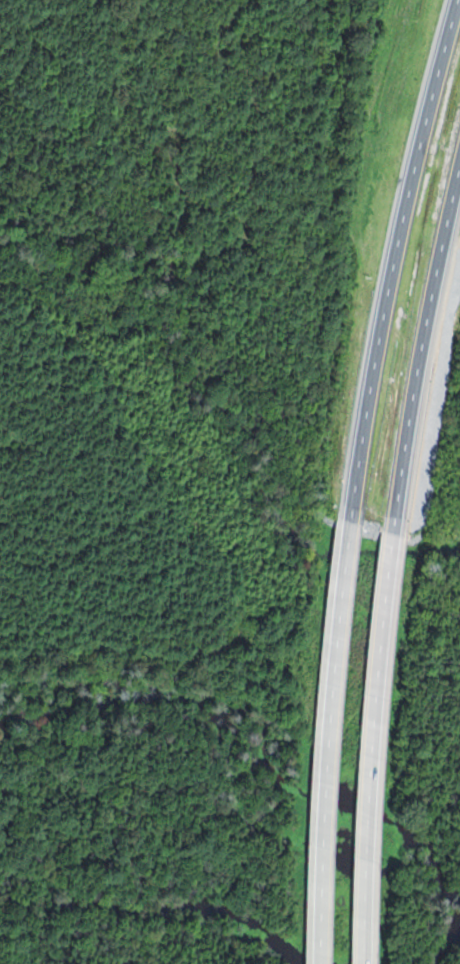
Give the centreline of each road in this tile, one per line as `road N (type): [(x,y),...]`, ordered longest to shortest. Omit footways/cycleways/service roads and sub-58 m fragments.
road 1 (motorway): [(459,21),(405,215),(363,457),(341,613),(318,963)]
road 2 (motorway): [(371,963),(398,542),(459,216)]

